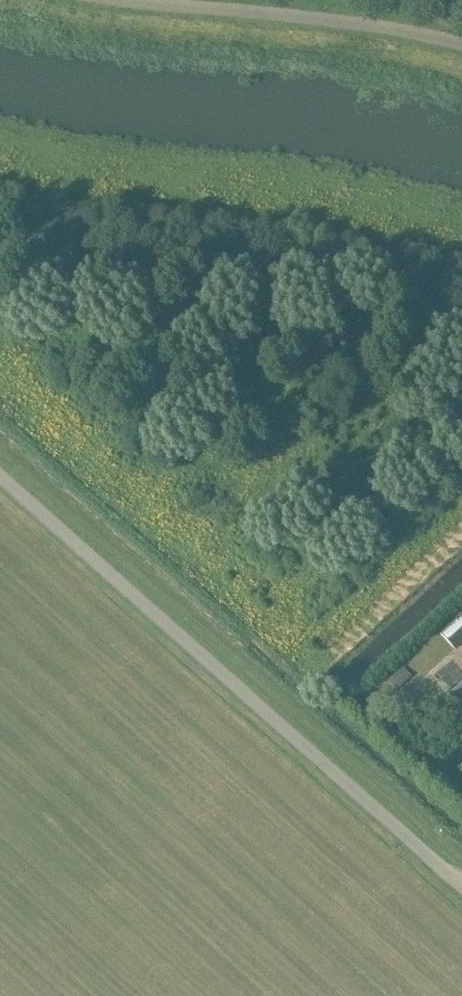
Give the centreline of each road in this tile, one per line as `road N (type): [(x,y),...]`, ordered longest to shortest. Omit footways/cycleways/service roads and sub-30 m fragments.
road 1 (unclassified): [(461,886),(0,476)]

